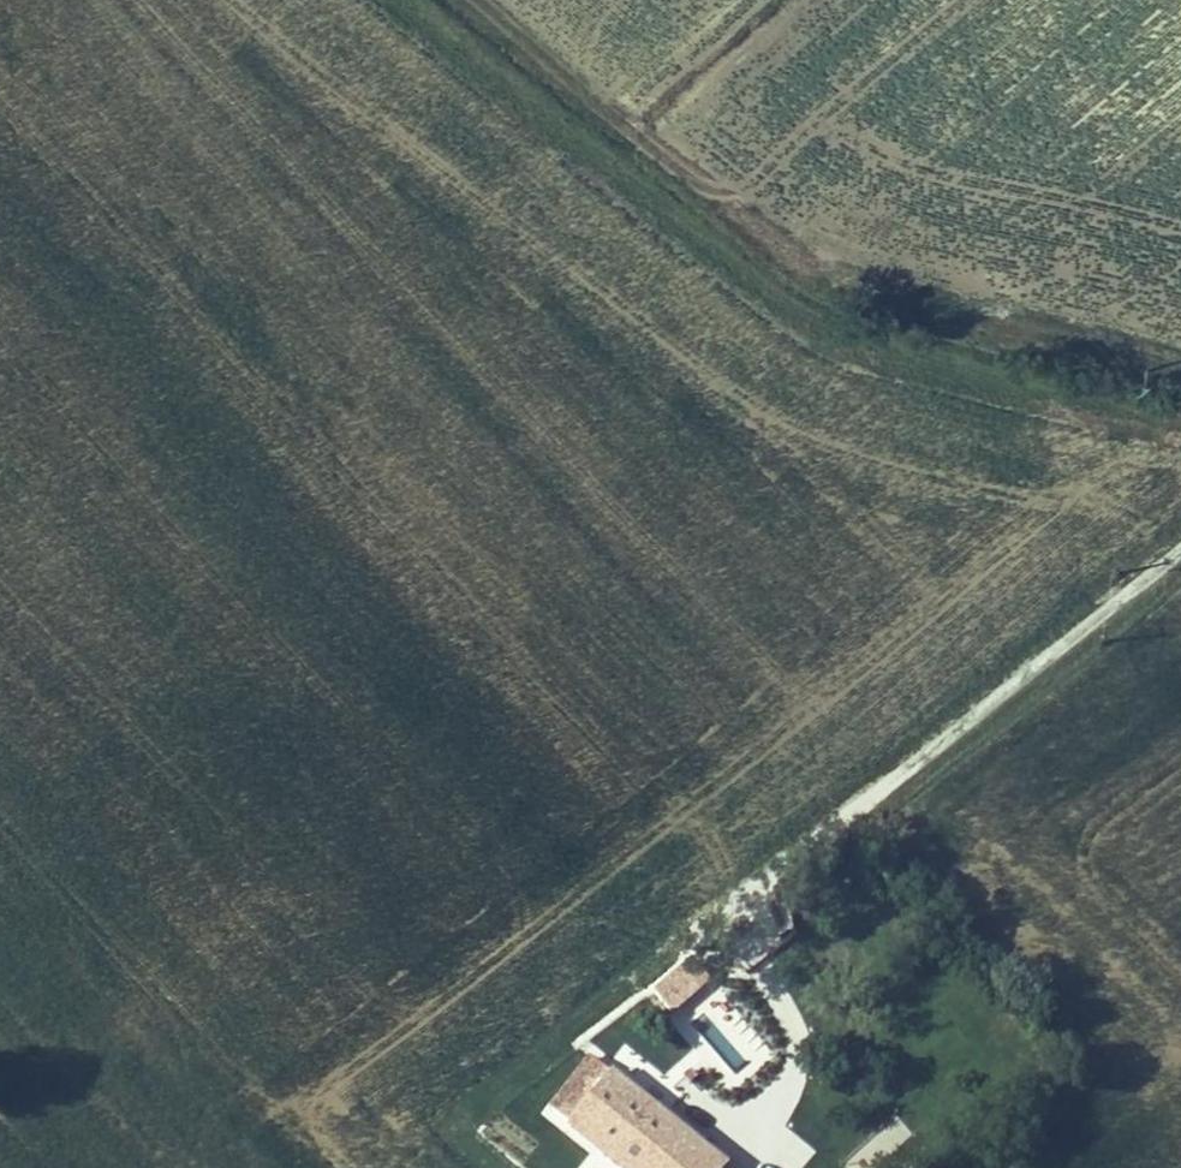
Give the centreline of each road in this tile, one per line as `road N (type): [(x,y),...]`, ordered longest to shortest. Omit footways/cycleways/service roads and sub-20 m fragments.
road 1 (track): [(1180,575),(463,1167)]

